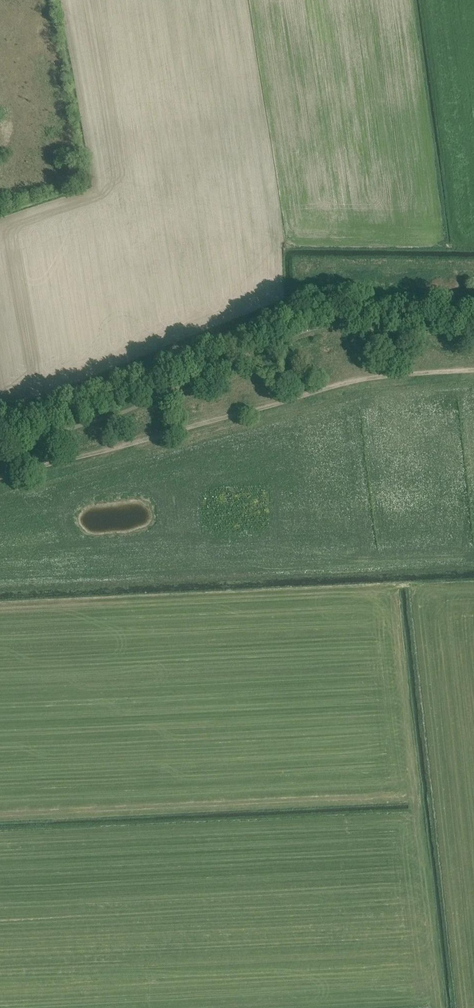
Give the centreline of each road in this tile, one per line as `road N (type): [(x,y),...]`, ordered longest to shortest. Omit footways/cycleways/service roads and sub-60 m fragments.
road 1 (track): [(473,369),(367,377),(0,476)]
road 2 (track): [(0,416),(83,394),(299,306)]

